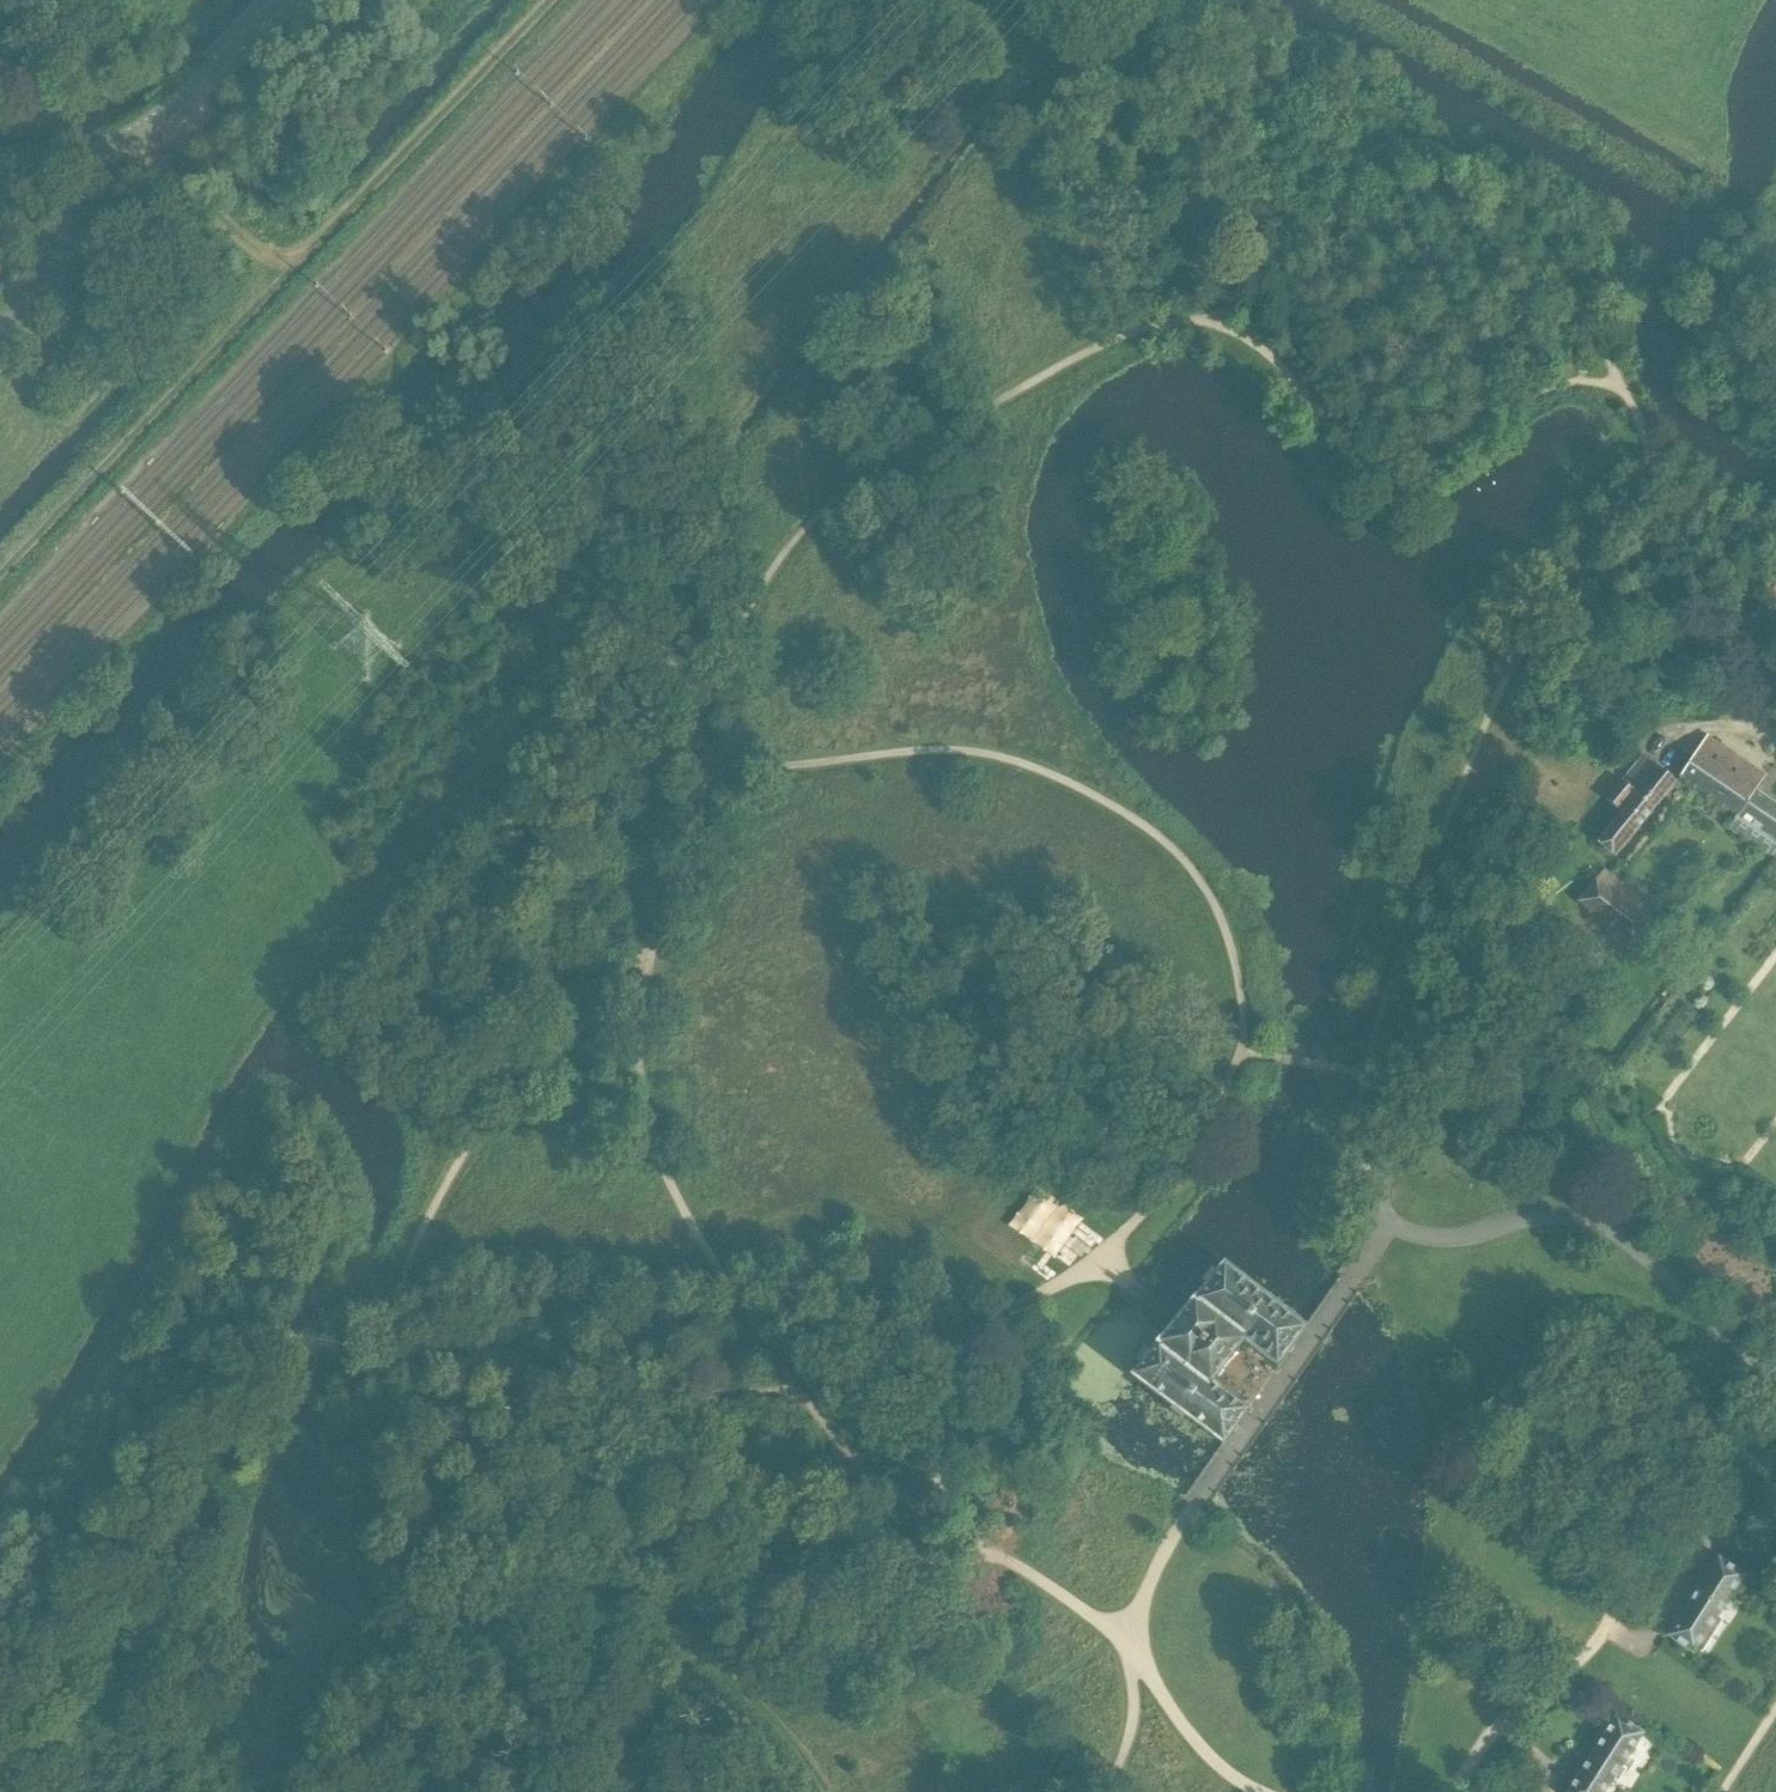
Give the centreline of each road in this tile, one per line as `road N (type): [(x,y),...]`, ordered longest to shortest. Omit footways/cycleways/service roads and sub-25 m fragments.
road 1 (track): [(288,273),(0,579)]
road 2 (track): [(288,273),(558,0)]
road 3 (unclassified): [(137,135),(189,97),(284,0)]
road 4 (unclassified): [(137,135),(73,159),(0,165)]

